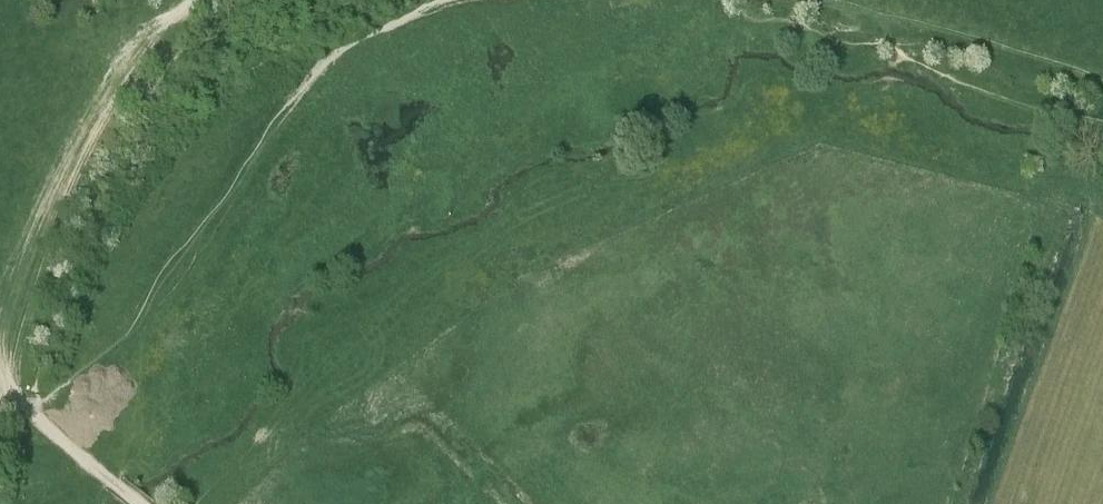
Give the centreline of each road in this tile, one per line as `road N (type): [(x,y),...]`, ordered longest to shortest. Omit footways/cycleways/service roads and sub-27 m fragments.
road 1 (track): [(28,410),(139,503)]

